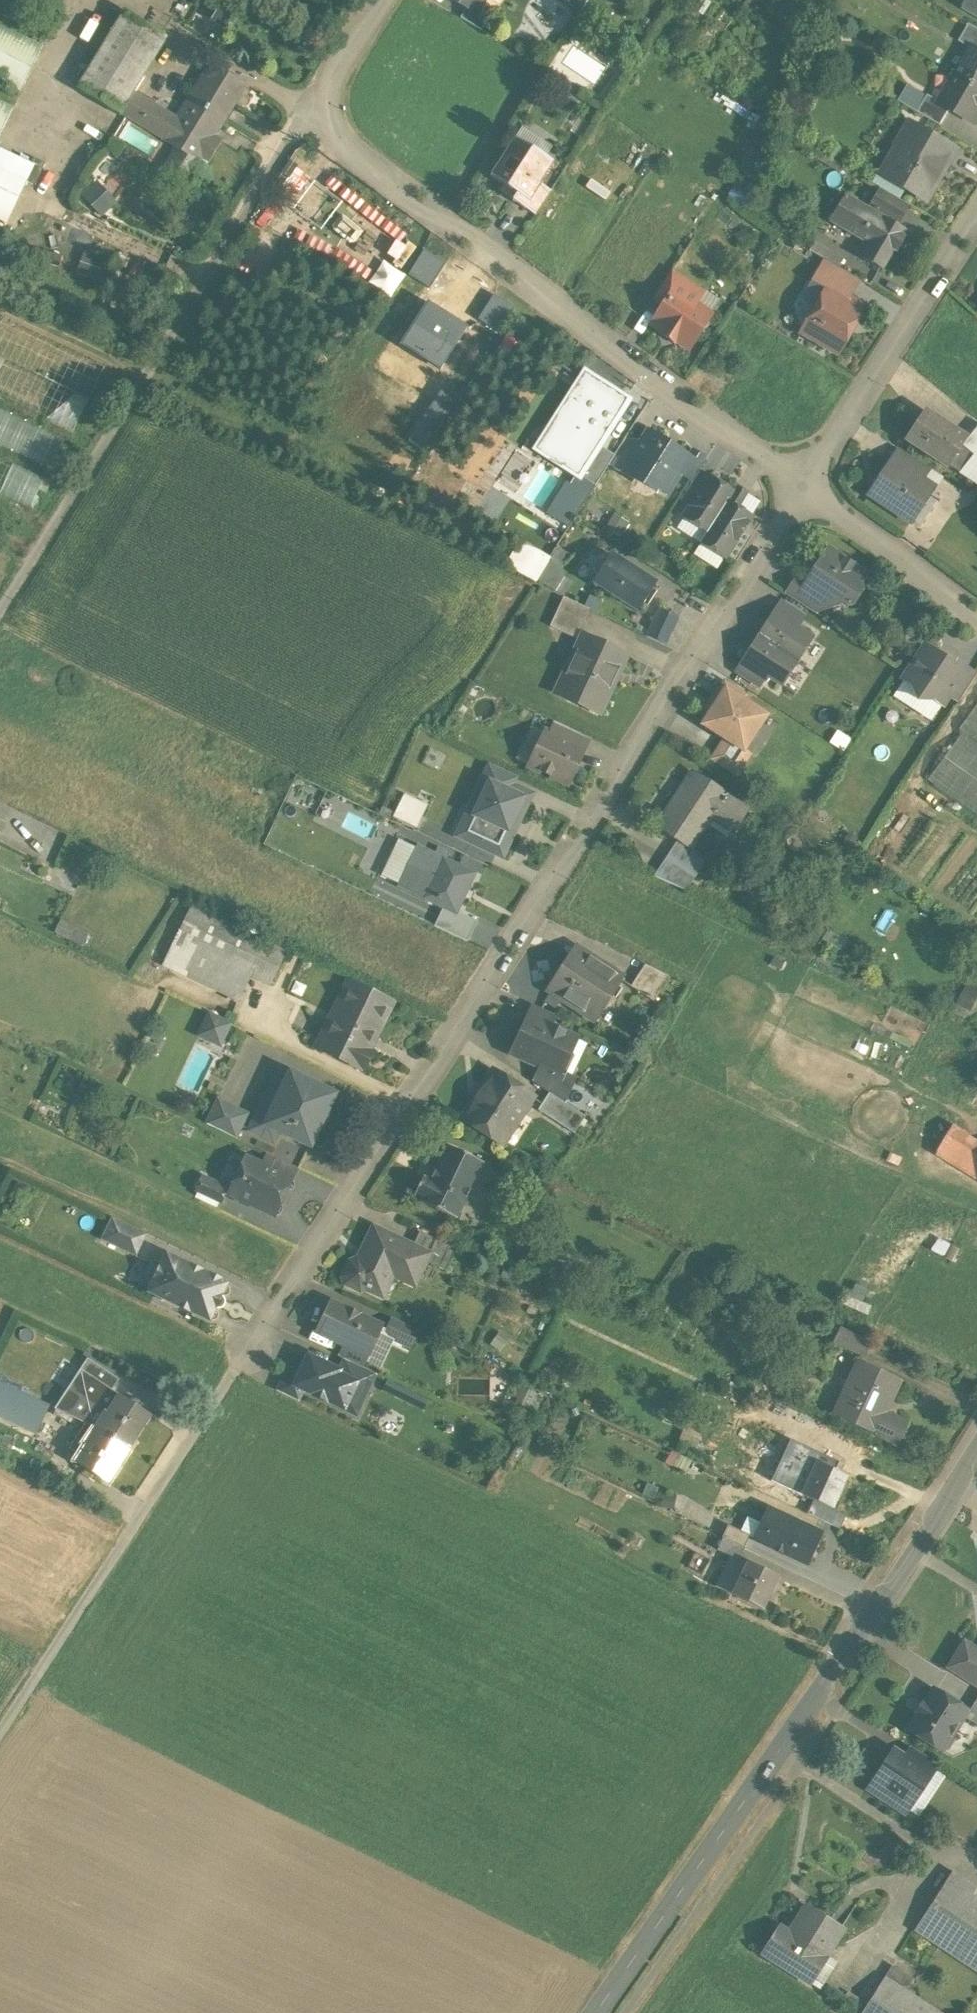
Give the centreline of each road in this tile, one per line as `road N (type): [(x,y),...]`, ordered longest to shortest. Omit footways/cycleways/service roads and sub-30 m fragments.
road 1 (residential): [(251,1350),(800,483)]
road 2 (secondary): [(976,1460),(599,2012)]
road 3 (residential): [(327,113),(298,124),(0,615)]
road 4 (residential): [(800,483),(343,147),(327,113)]
road 5 (residential): [(251,1350),(0,1736)]
road 6 (residential): [(800,483),(976,222)]
road 7 (residential): [(976,615),(800,483)]
road 8 (residential): [(382,0),(332,79),(327,113)]

